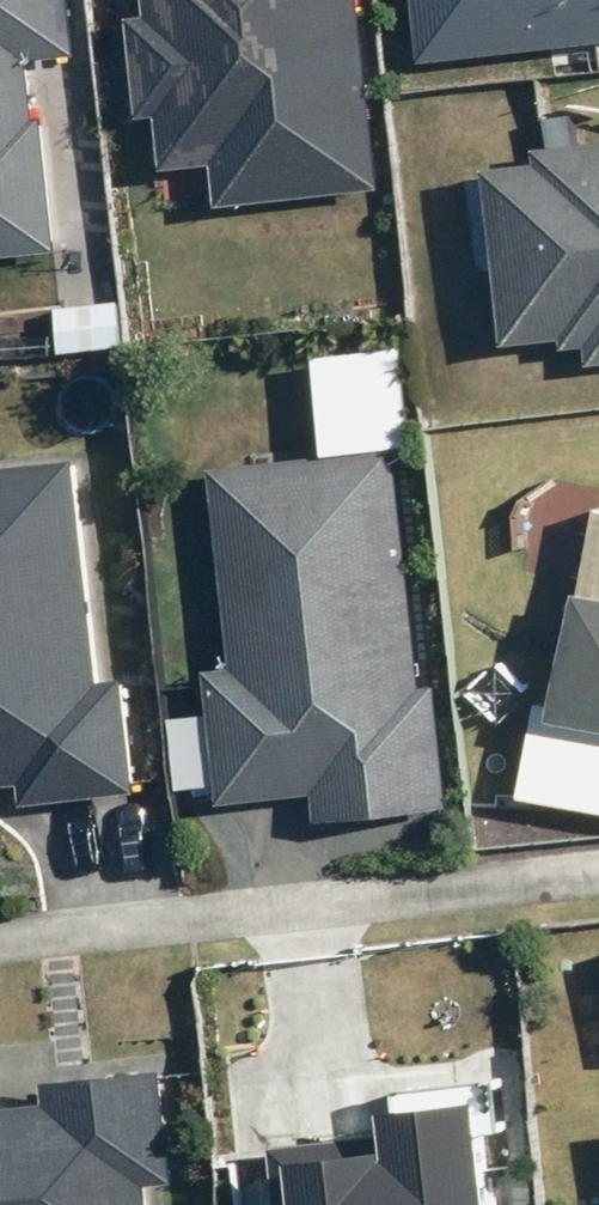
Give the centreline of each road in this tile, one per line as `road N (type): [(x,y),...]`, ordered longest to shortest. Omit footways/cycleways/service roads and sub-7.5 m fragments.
road 1 (residential): [(598,883),(0,946)]

